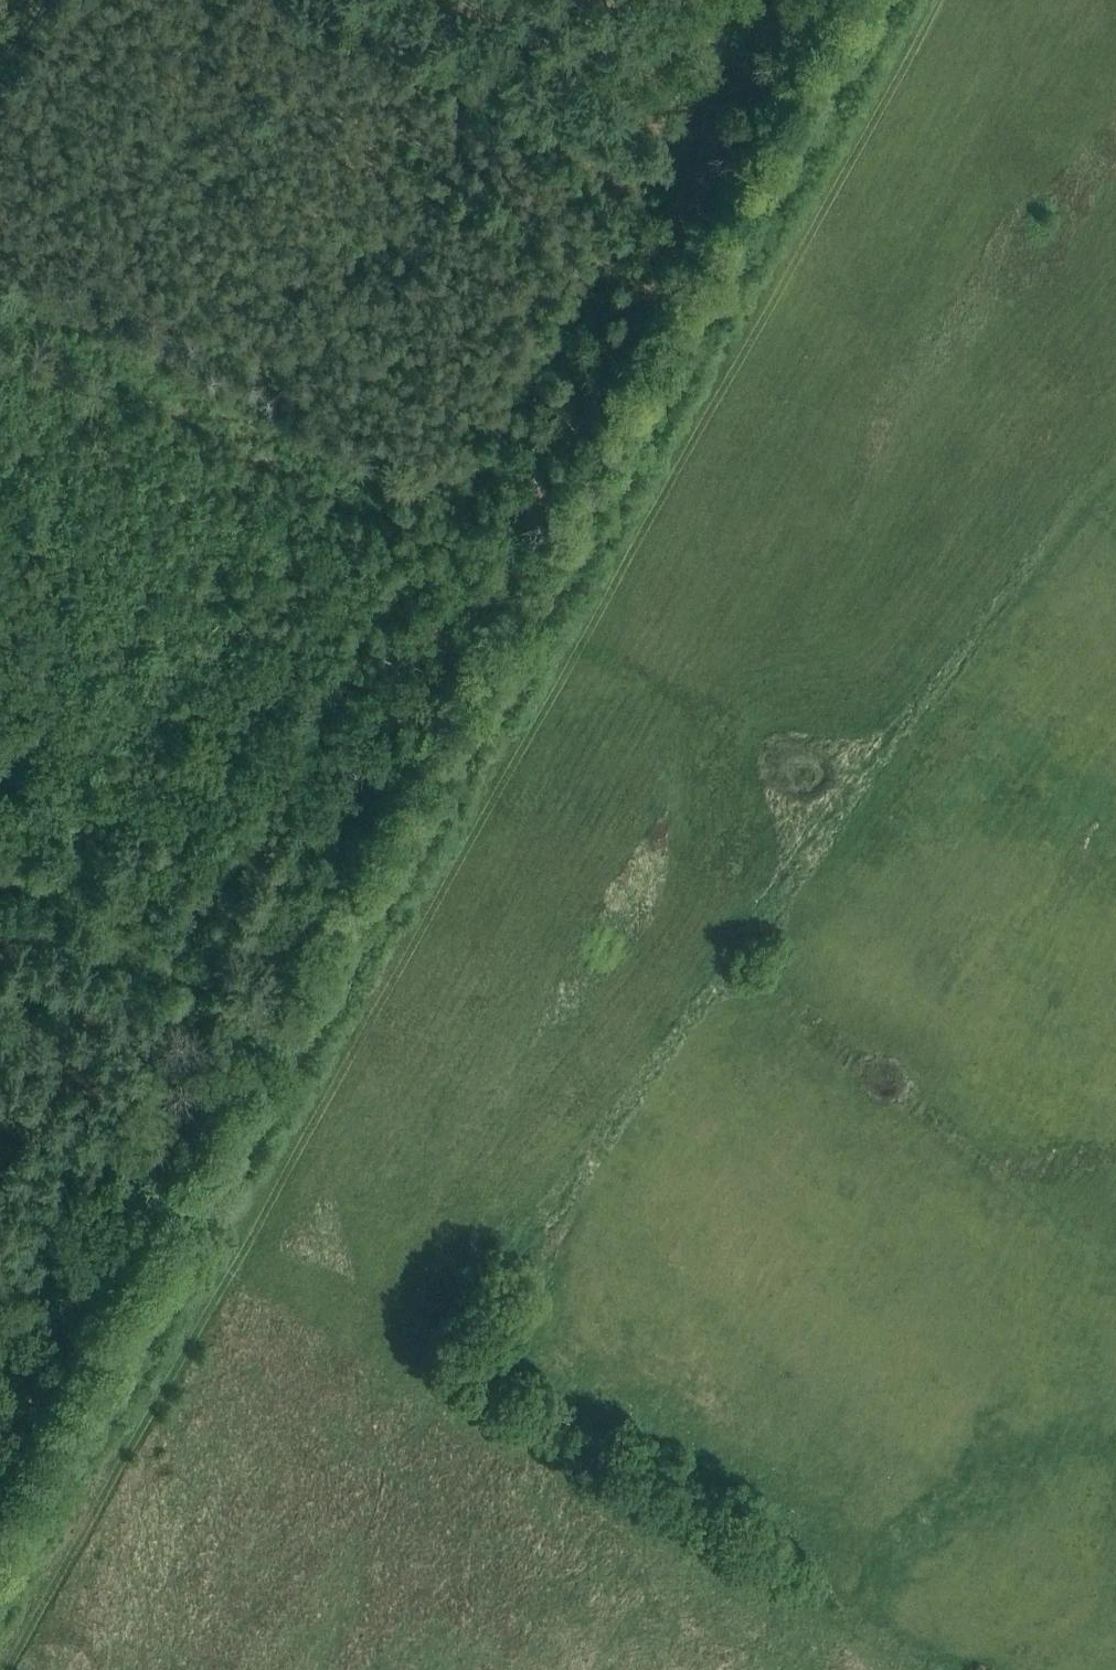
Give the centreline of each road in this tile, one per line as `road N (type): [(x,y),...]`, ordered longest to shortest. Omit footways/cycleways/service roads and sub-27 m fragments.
road 1 (track): [(343,0),(648,188),(761,0)]
road 2 (track): [(439,535),(0,287)]
road 3 (track): [(0,891),(211,1009)]

